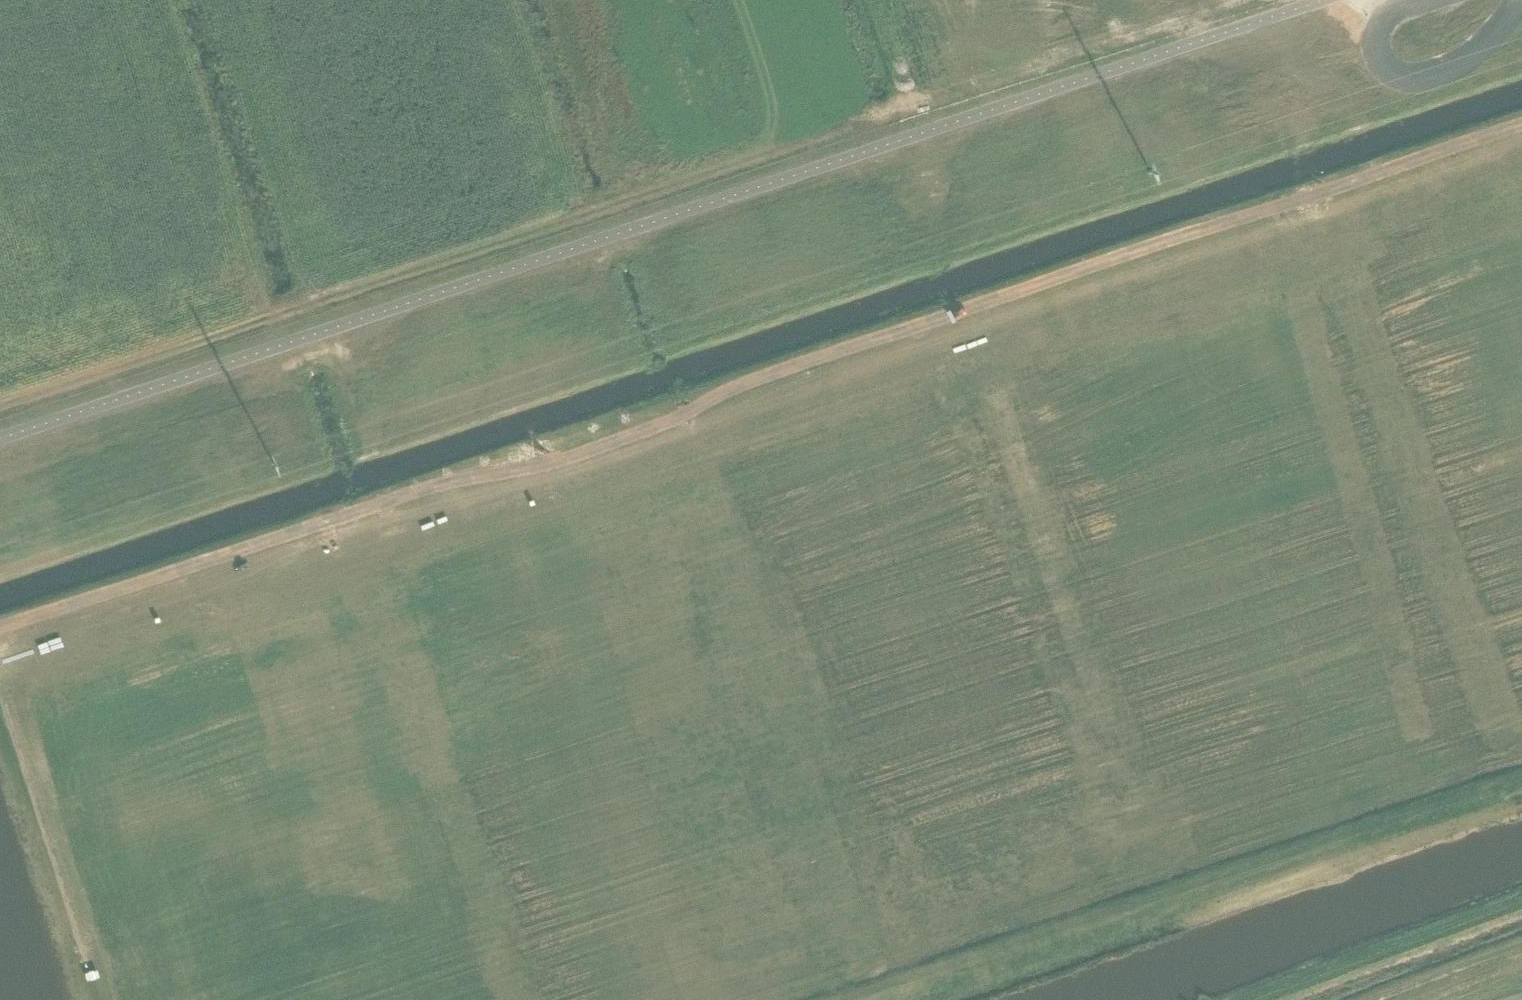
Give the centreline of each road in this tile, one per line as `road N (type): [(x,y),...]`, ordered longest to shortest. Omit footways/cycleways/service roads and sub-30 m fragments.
road 1 (unclassified): [(1419,0),(1387,15),(1375,39),(1384,63),(1407,77),(1467,61),(1521,1)]

